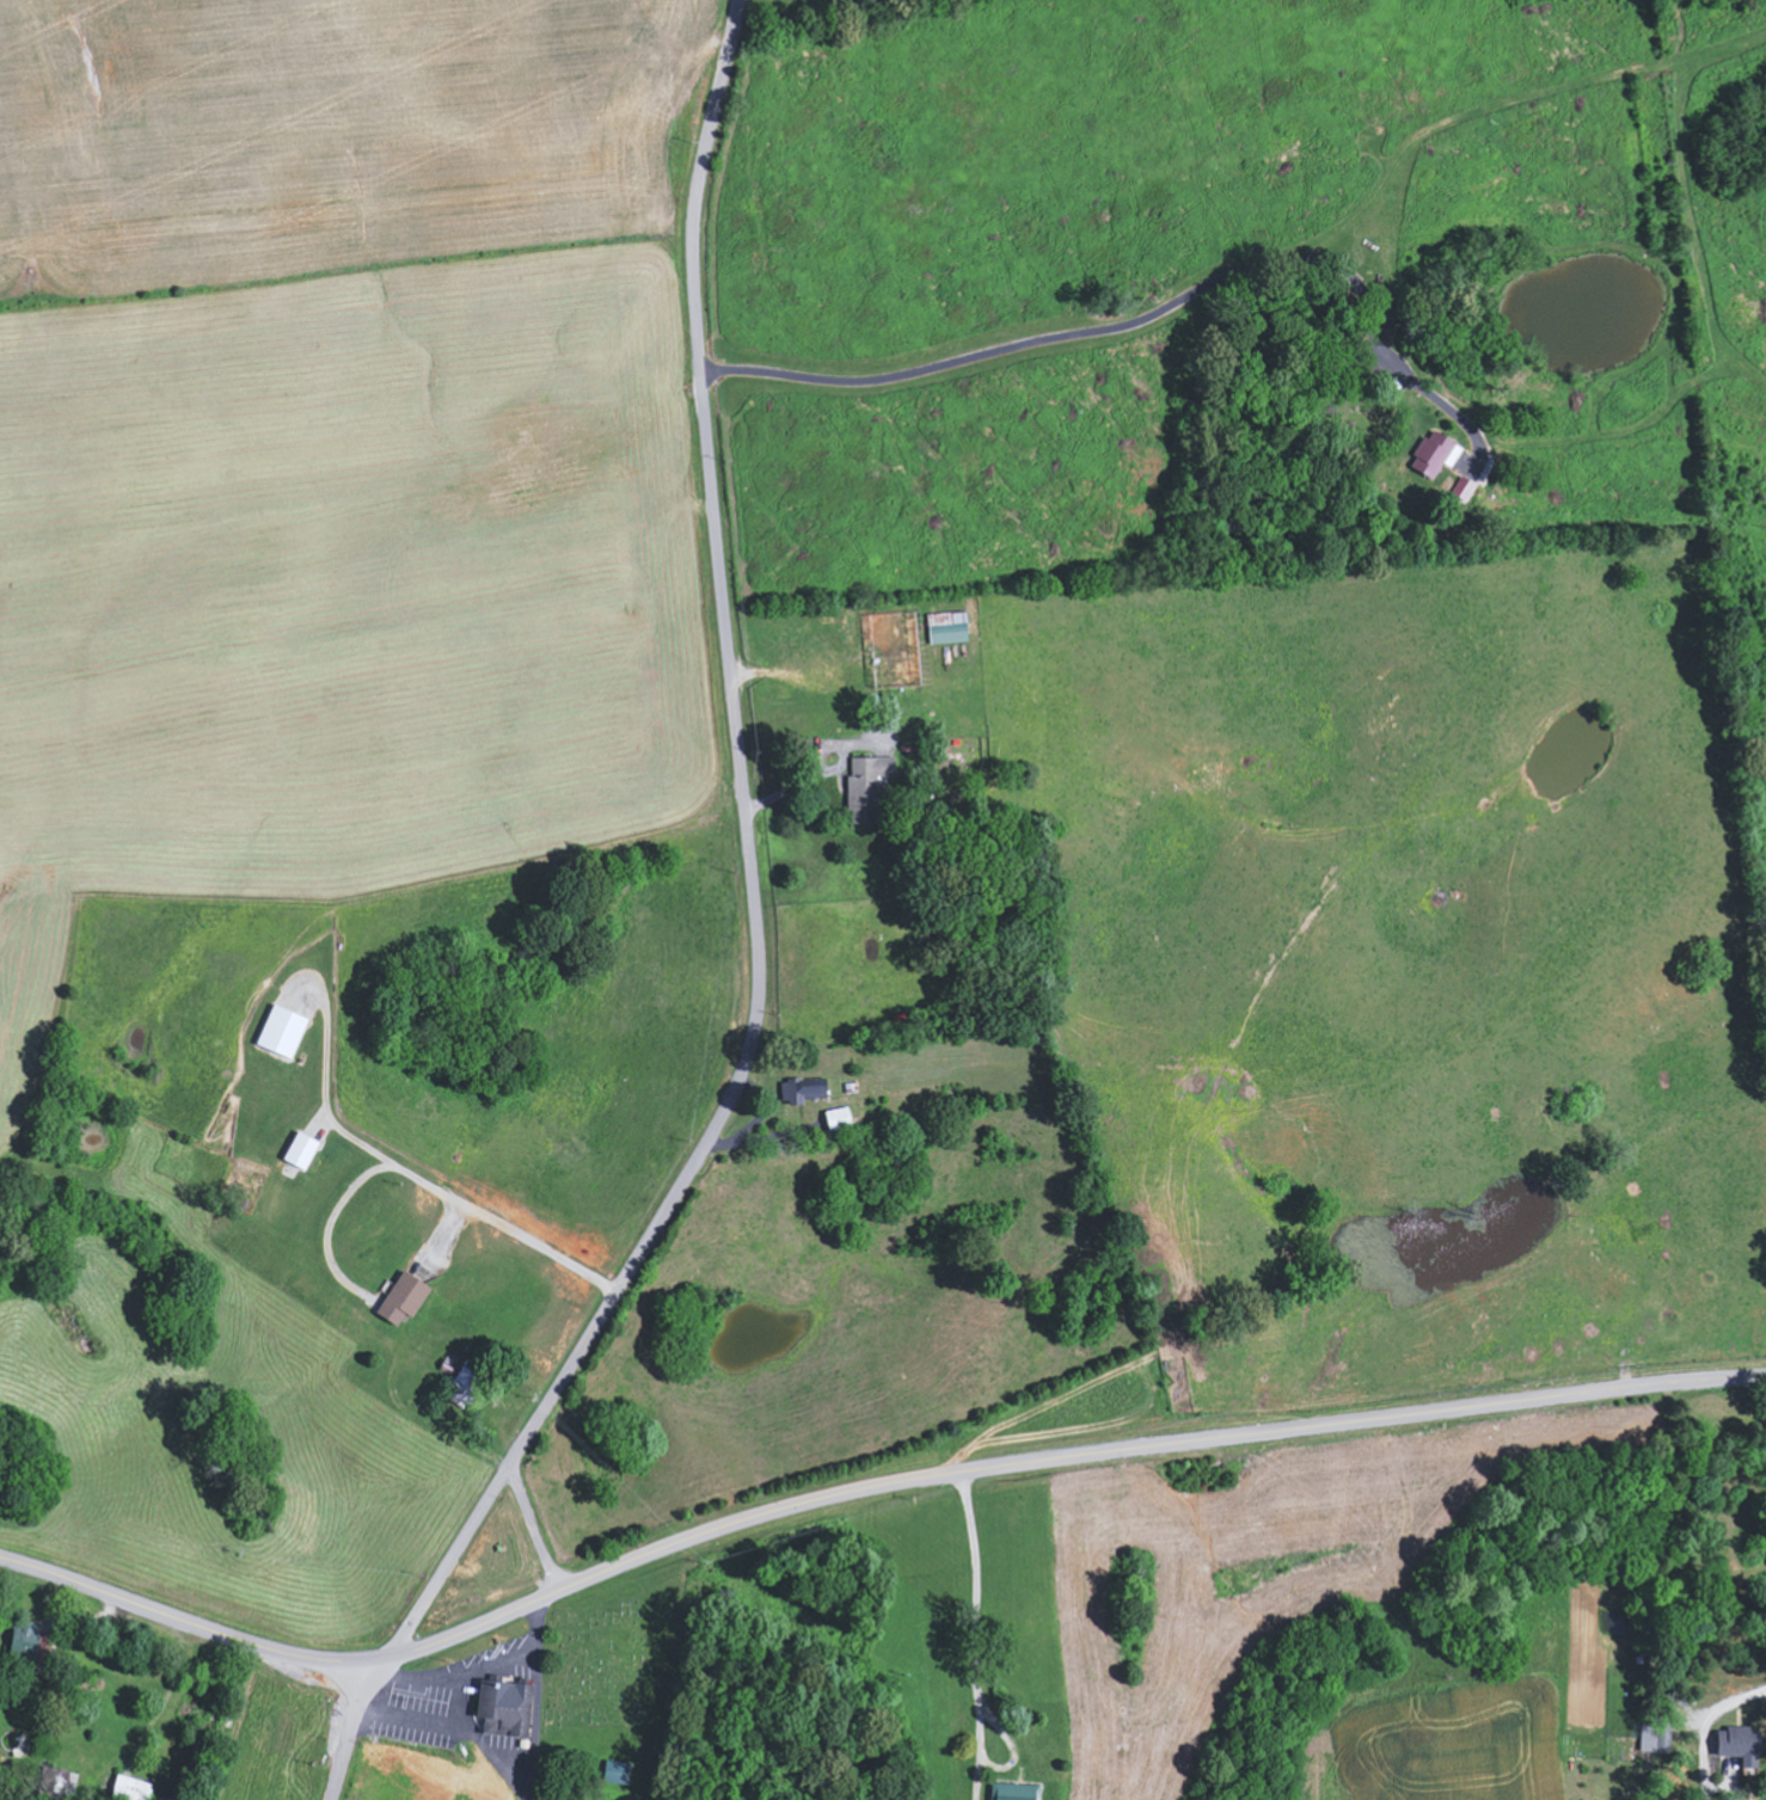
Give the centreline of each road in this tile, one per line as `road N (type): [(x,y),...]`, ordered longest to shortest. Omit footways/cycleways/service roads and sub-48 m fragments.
road 1 (residential): [(333,1799),(355,1720),(683,1179),(743,1063),(758,983),(693,234),(735,0)]
road 2 (secondary): [(0,1563),(277,1651),(393,1657),(701,1535),(857,1491),(1666,1383),(1765,1379)]

